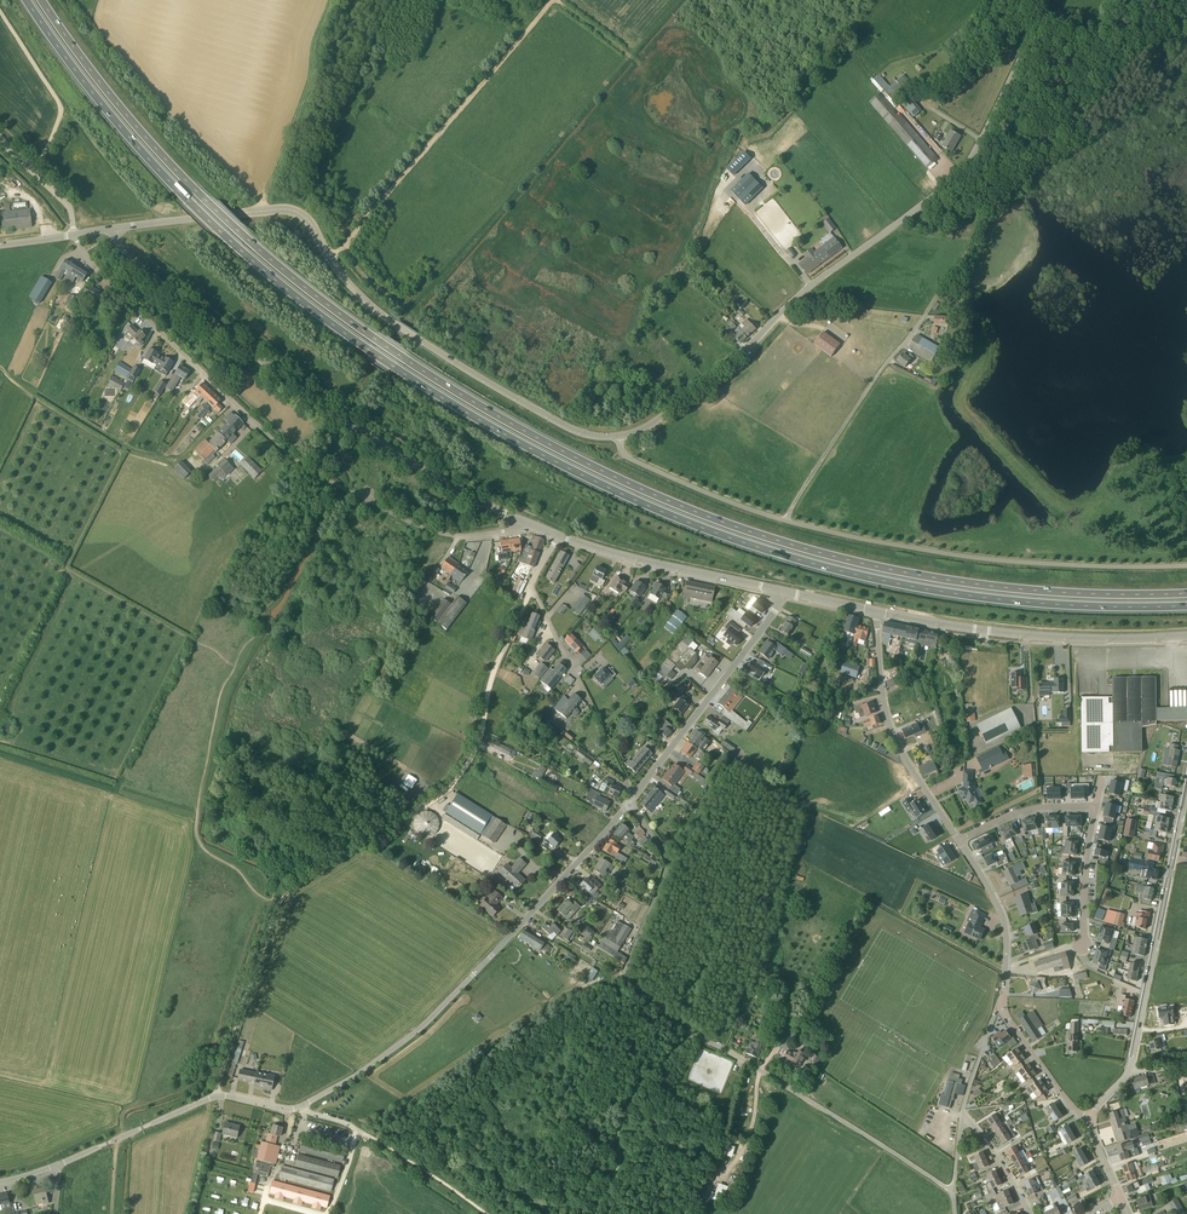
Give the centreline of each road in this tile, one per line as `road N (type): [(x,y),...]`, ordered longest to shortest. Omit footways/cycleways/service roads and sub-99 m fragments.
road 1 (trunk): [(26,0),(124,132),(246,255),(395,368),(551,459),(715,532),(854,574),(1030,602),(1186,606)]
road 2 (trunk): [(1186,593),(989,586),(861,563),(721,522),(557,448),(403,357),(254,246),(137,128),(41,0)]
road 3 (unclassified): [(61,1164),(210,1097),(293,1110),(350,1080),(433,1017),(630,802)]
road 4 (tertiary): [(619,437),(656,421),(967,164),(1046,0)]
road 5 (tertiary): [(115,228),(299,214),(347,283),(394,323),(568,428),(619,437)]
road 6 (residential): [(952,1190),(679,1026),(631,984),(628,966),(667,864),(630,802)]
road 7 (unclassified): [(518,520),(510,529),(442,534),(298,461),(108,283),(74,235)]
road 8 (track): [(558,0),(629,60),(406,309),(343,247)]
road 9 (track): [(278,903),(459,776),(476,752),(496,667),(532,591)]
road 10 (unclassified): [(784,522),(913,549),(1186,563)]
road 11 (track): [(330,259),(555,0)]
road 12 (tertiary): [(1186,636),(1040,636),(877,612)]
road 13 (residential): [(1131,1069),(1186,795)]
road 14 (tertiary): [(115,228),(121,252),(323,405)]
road 15 (residential): [(630,802),(783,590)]
road 16 (unclassified): [(784,522),(867,385),(925,310)]
road 17 (residential): [(958,840),(893,733),(877,612)]
road 18 (track): [(1012,158),(1060,148),(1181,0)]
road 19 (track): [(204,438),(185,457),(145,457),(0,369)]
road 20 (tertiary): [(783,590),(559,536)]
road 21 (tertiary): [(518,520),(323,405)]
road 22 (track): [(302,1106),(377,1139),(487,1213)]
road 23 (track): [(219,1095),(278,903)]
road 24 (unclassified): [(619,437),(634,460),(784,522)]
road 25 (residential): [(591,705),(532,591),(559,536)]
road 26 (residential): [(1002,1007),(1005,924),(958,840)]
road 27 (track): [(925,310),(1010,180),(1012,158)]
road 28 (residential): [(1096,807),(1034,808),(958,840)]
road 29 (residential): [(1092,1117),(1066,1101),(1002,1007)]
road 30 (residential): [(1083,943),(1096,807)]
road 31 (residential): [(1029,1213),(961,1116)]

